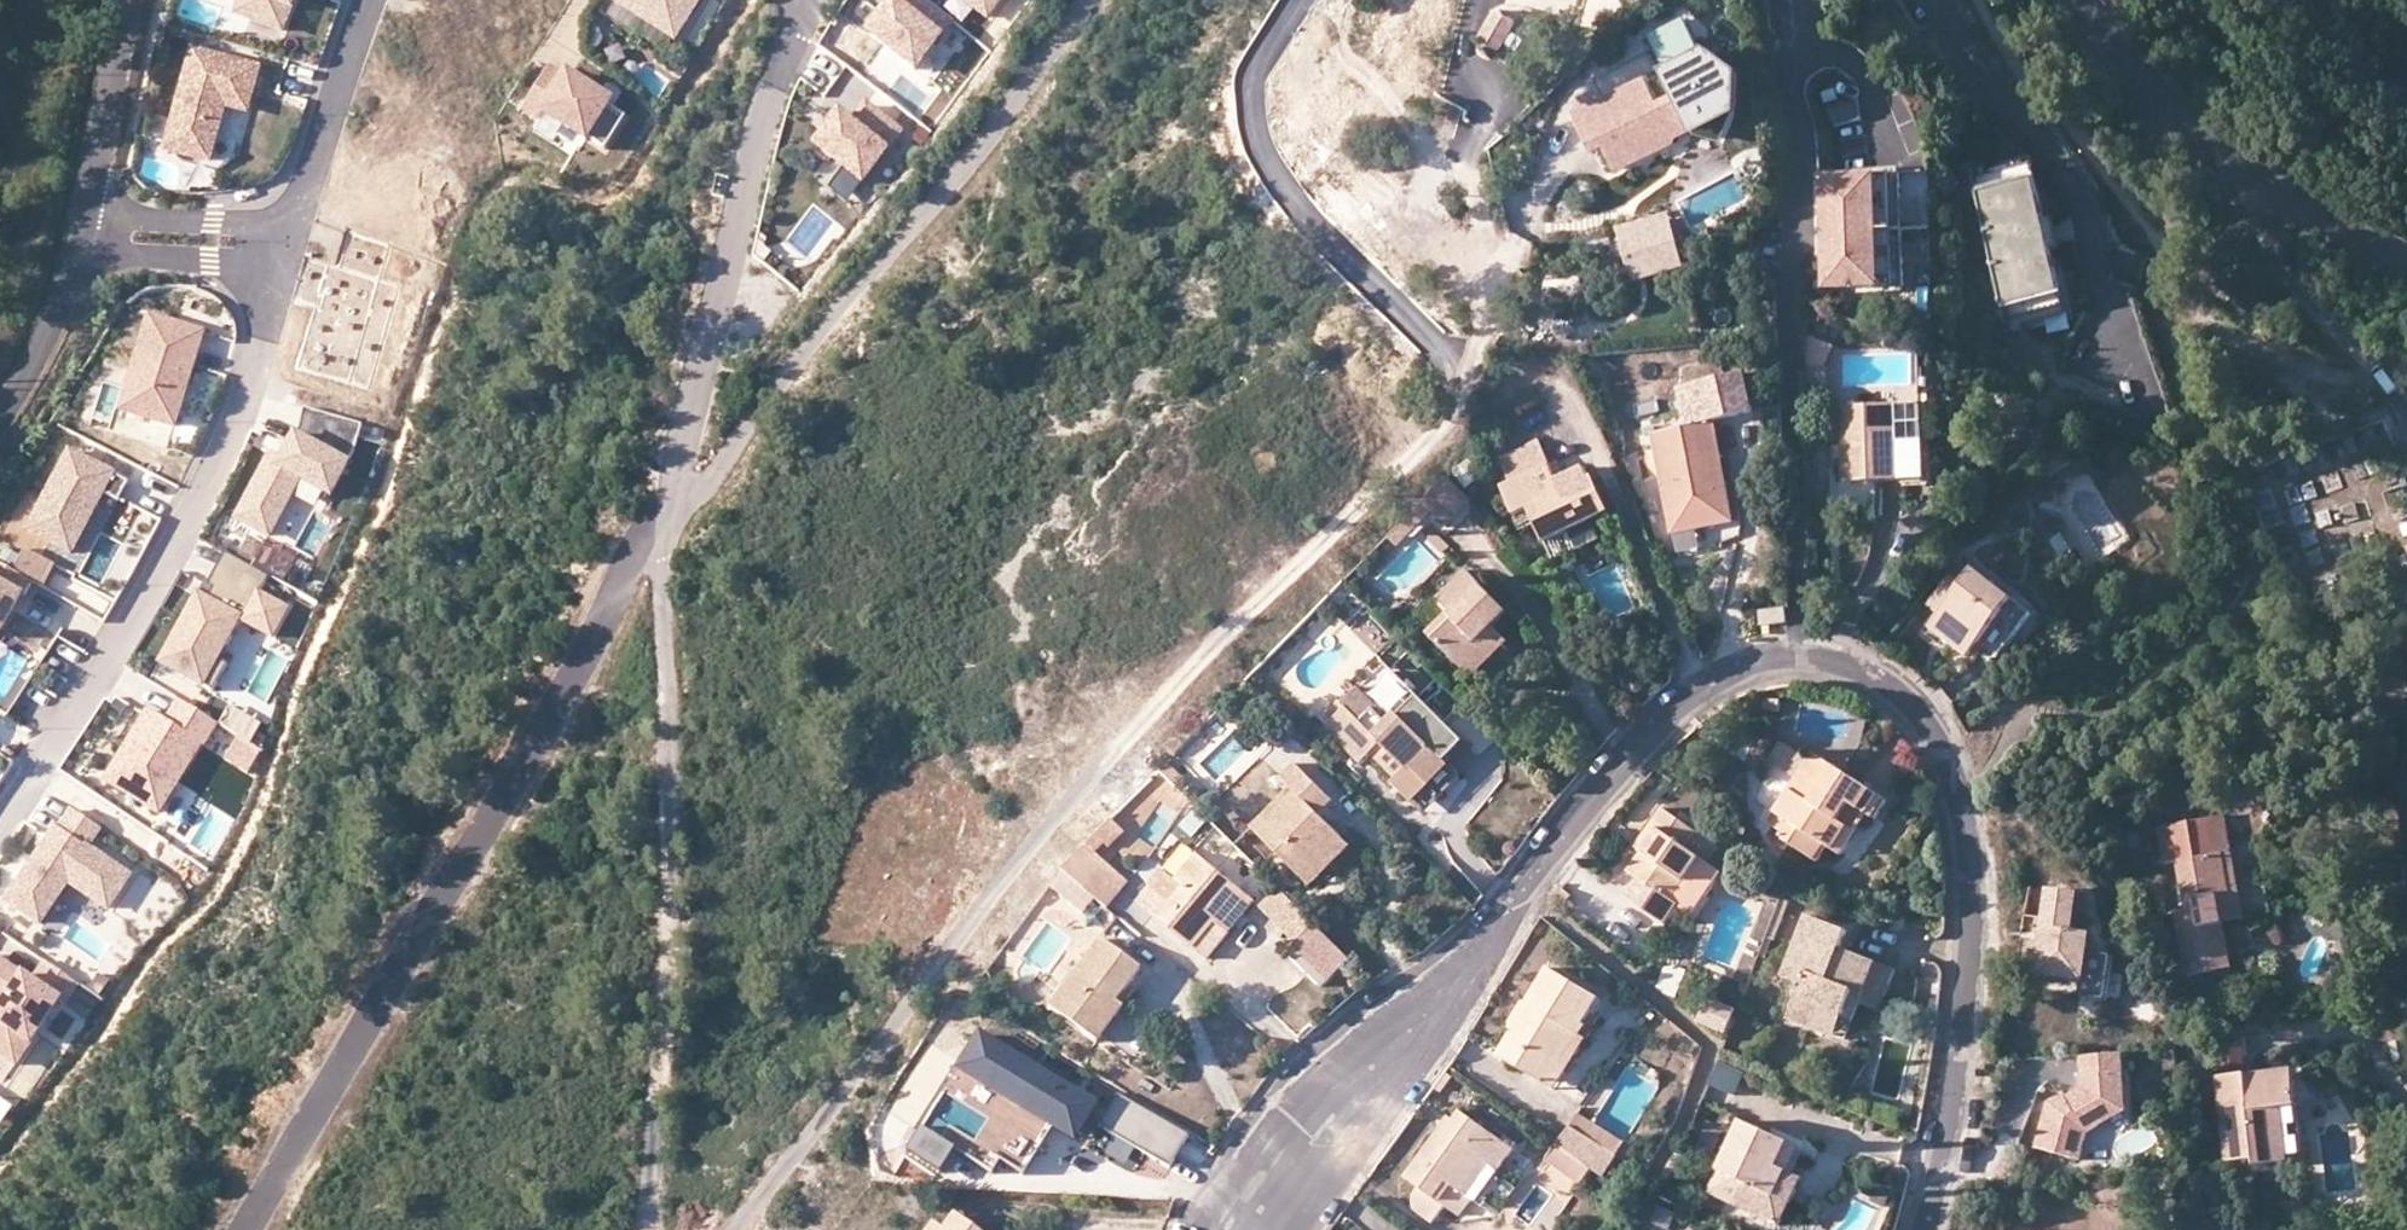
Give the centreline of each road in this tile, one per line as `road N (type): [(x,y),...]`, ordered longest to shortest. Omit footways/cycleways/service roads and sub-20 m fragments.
road 1 (residential): [(263,1229),(590,637),(831,319),(990,133),(1090,0)]
road 2 (residential): [(1924,1229),(1964,1021),(1971,902),(1966,837),(1946,763),(1933,733),(1883,683),(1806,657),(1745,667),(1691,694),(1602,777),(1486,935)]
road 3 (residential): [(276,281),(231,425),(188,517),(0,834)]
road 4 (residential): [(2244,173),(2236,216),(2396,394),(2406,427)]
road 5 (tertiary): [(2083,0),(2187,130),(2244,173)]
road 6 (residential): [(296,211),(371,0)]
road 7 (tertiary): [(89,206),(132,0)]
road 8 (residential): [(296,211),(256,221),(176,221),(89,206)]
road 9 (residential): [(77,256),(210,260),(276,281)]
road 10 (tertiary): [(2244,173),(2406,265)]
road 11 (tertiary): [(0,415),(52,329),(77,256)]

